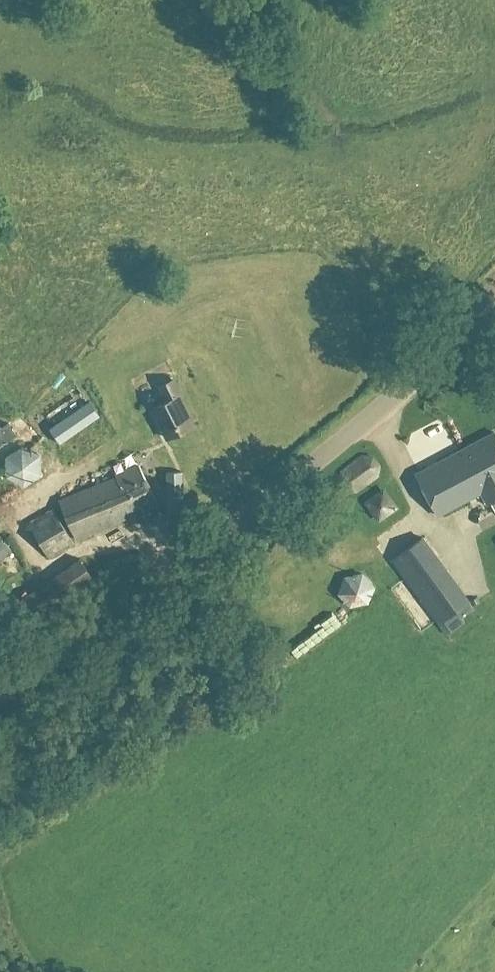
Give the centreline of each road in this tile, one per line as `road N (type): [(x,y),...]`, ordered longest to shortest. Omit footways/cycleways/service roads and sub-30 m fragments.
road 1 (unclassified): [(494,289),(337,444),(0,682)]

